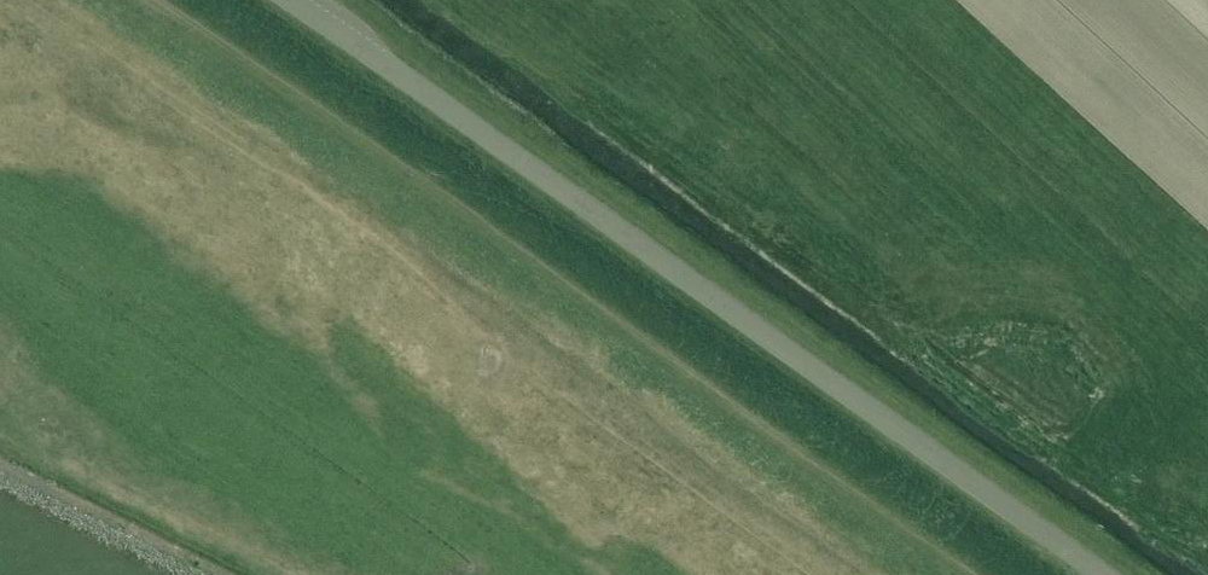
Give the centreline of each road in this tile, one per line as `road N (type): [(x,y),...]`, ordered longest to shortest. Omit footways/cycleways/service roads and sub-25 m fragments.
road 1 (tertiary): [(1103,574),(287,0)]

